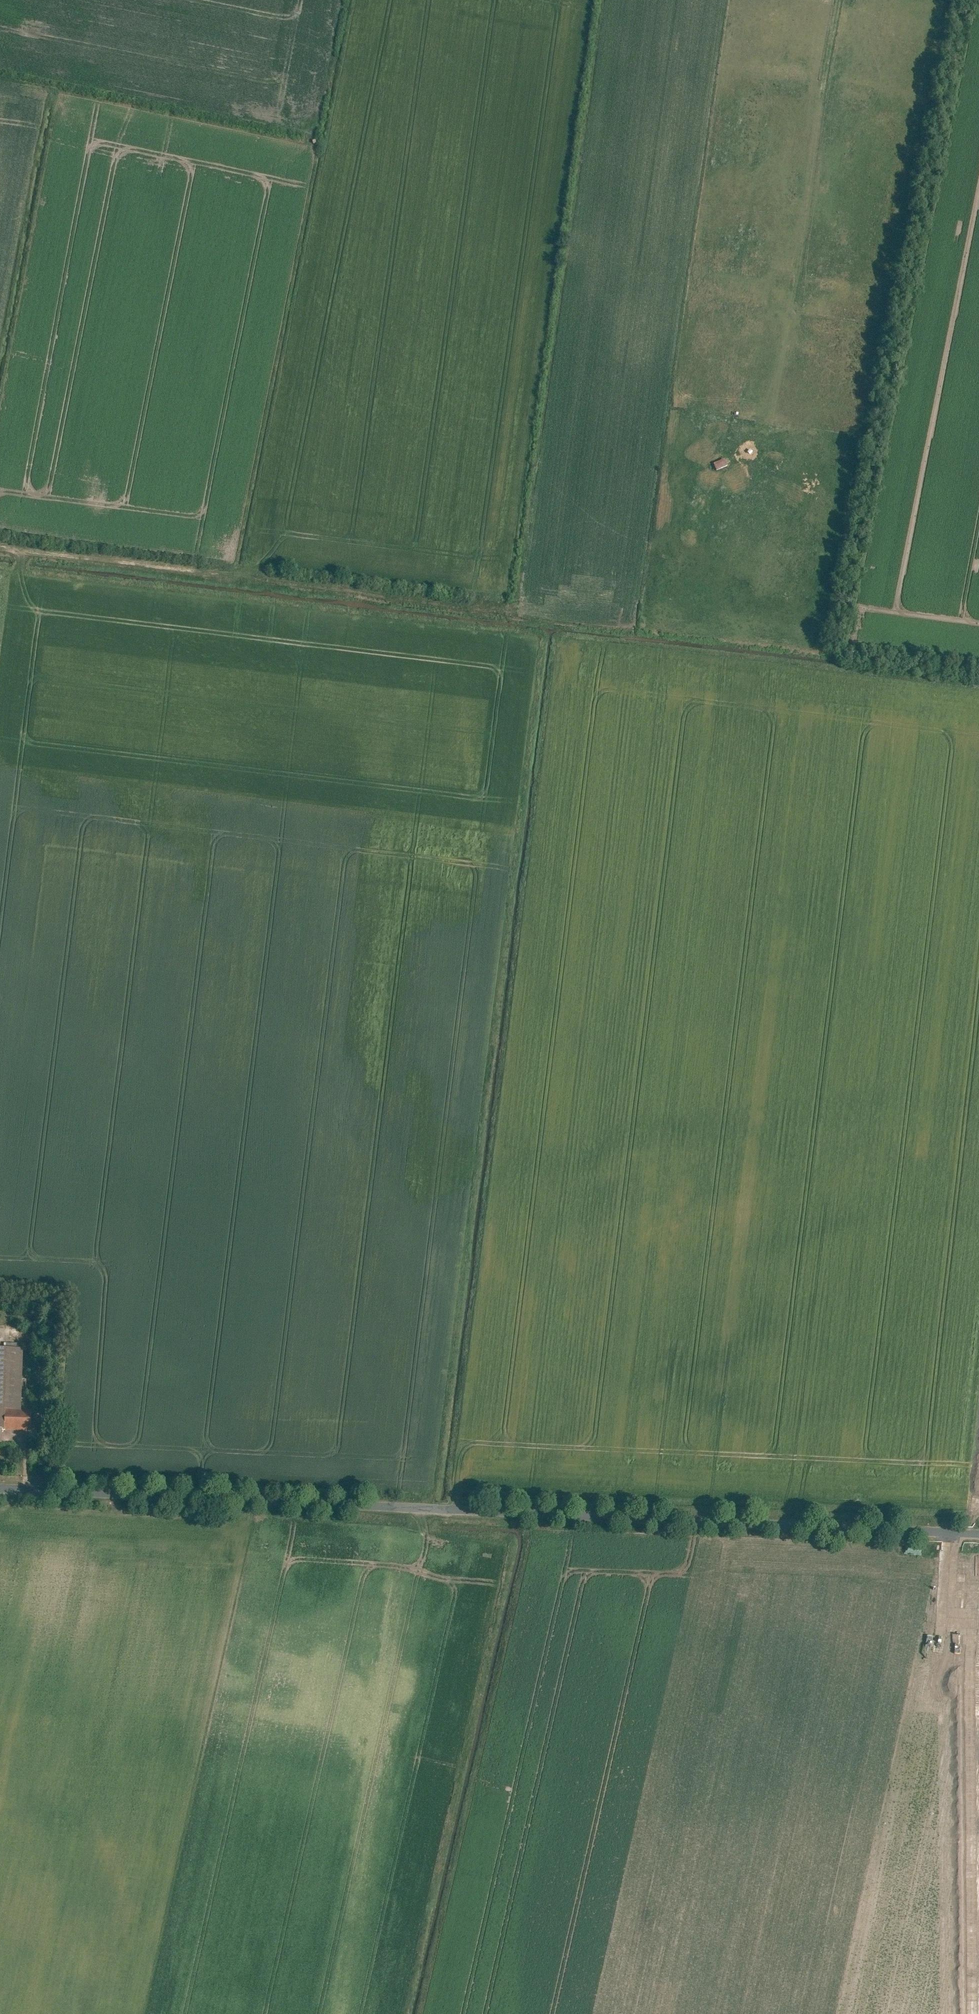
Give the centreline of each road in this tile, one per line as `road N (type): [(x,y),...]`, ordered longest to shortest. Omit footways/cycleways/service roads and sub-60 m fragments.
road 1 (unclassified): [(0,1491),(978,1535)]
road 2 (track): [(0,546),(217,575)]

